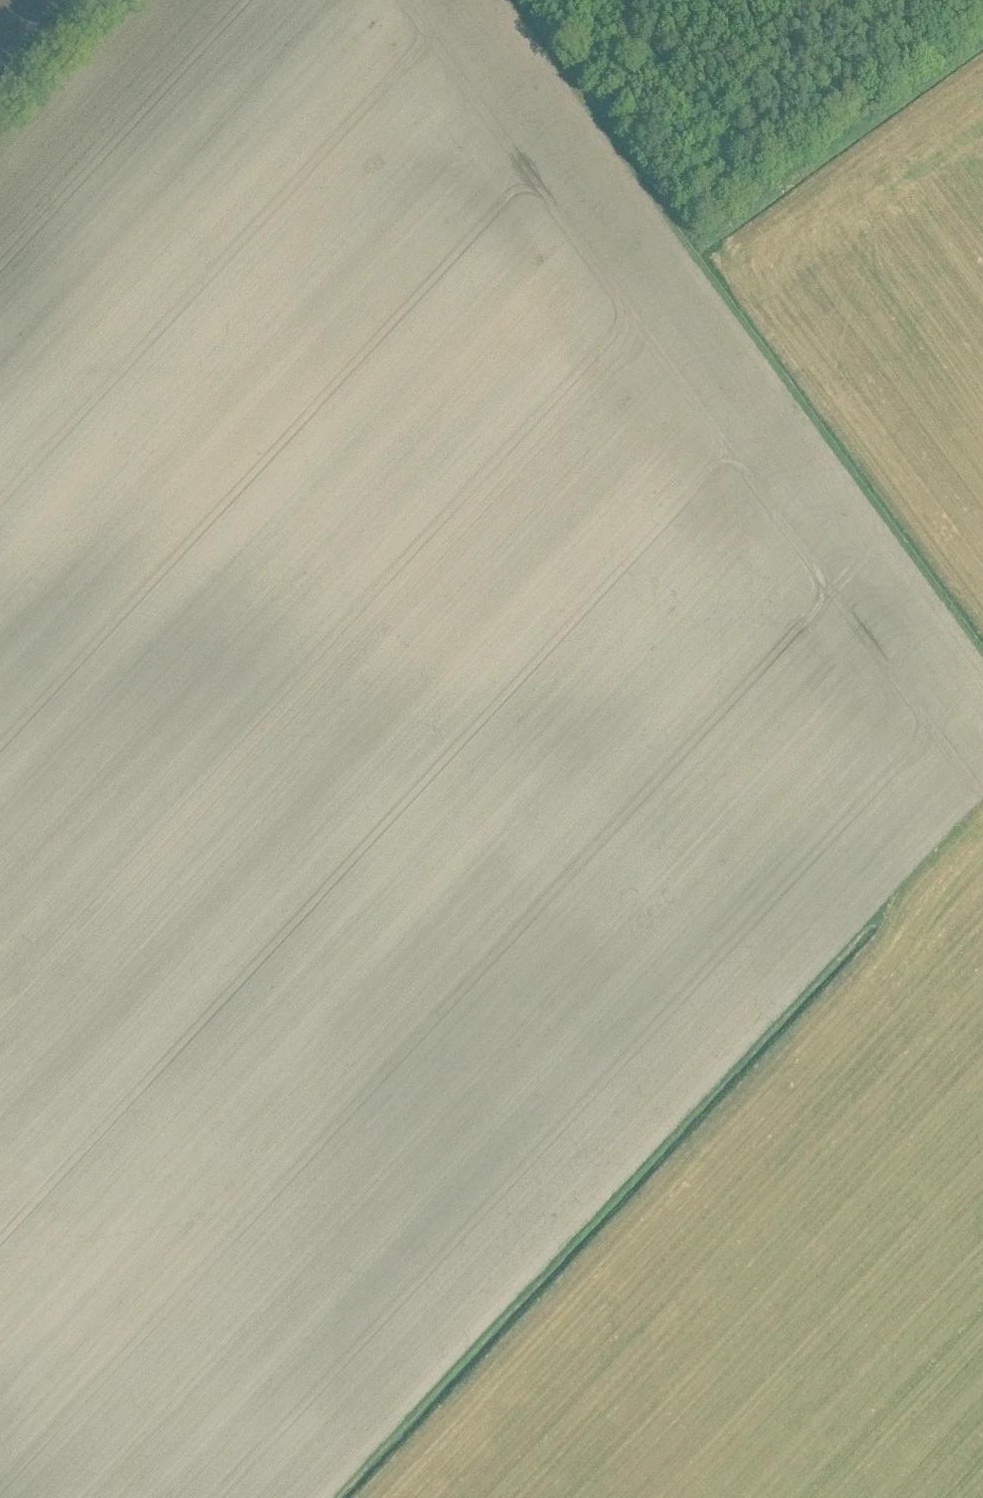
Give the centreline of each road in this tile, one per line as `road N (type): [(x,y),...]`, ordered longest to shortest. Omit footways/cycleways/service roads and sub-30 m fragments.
road 1 (unclassified): [(0,103),(96,0)]

